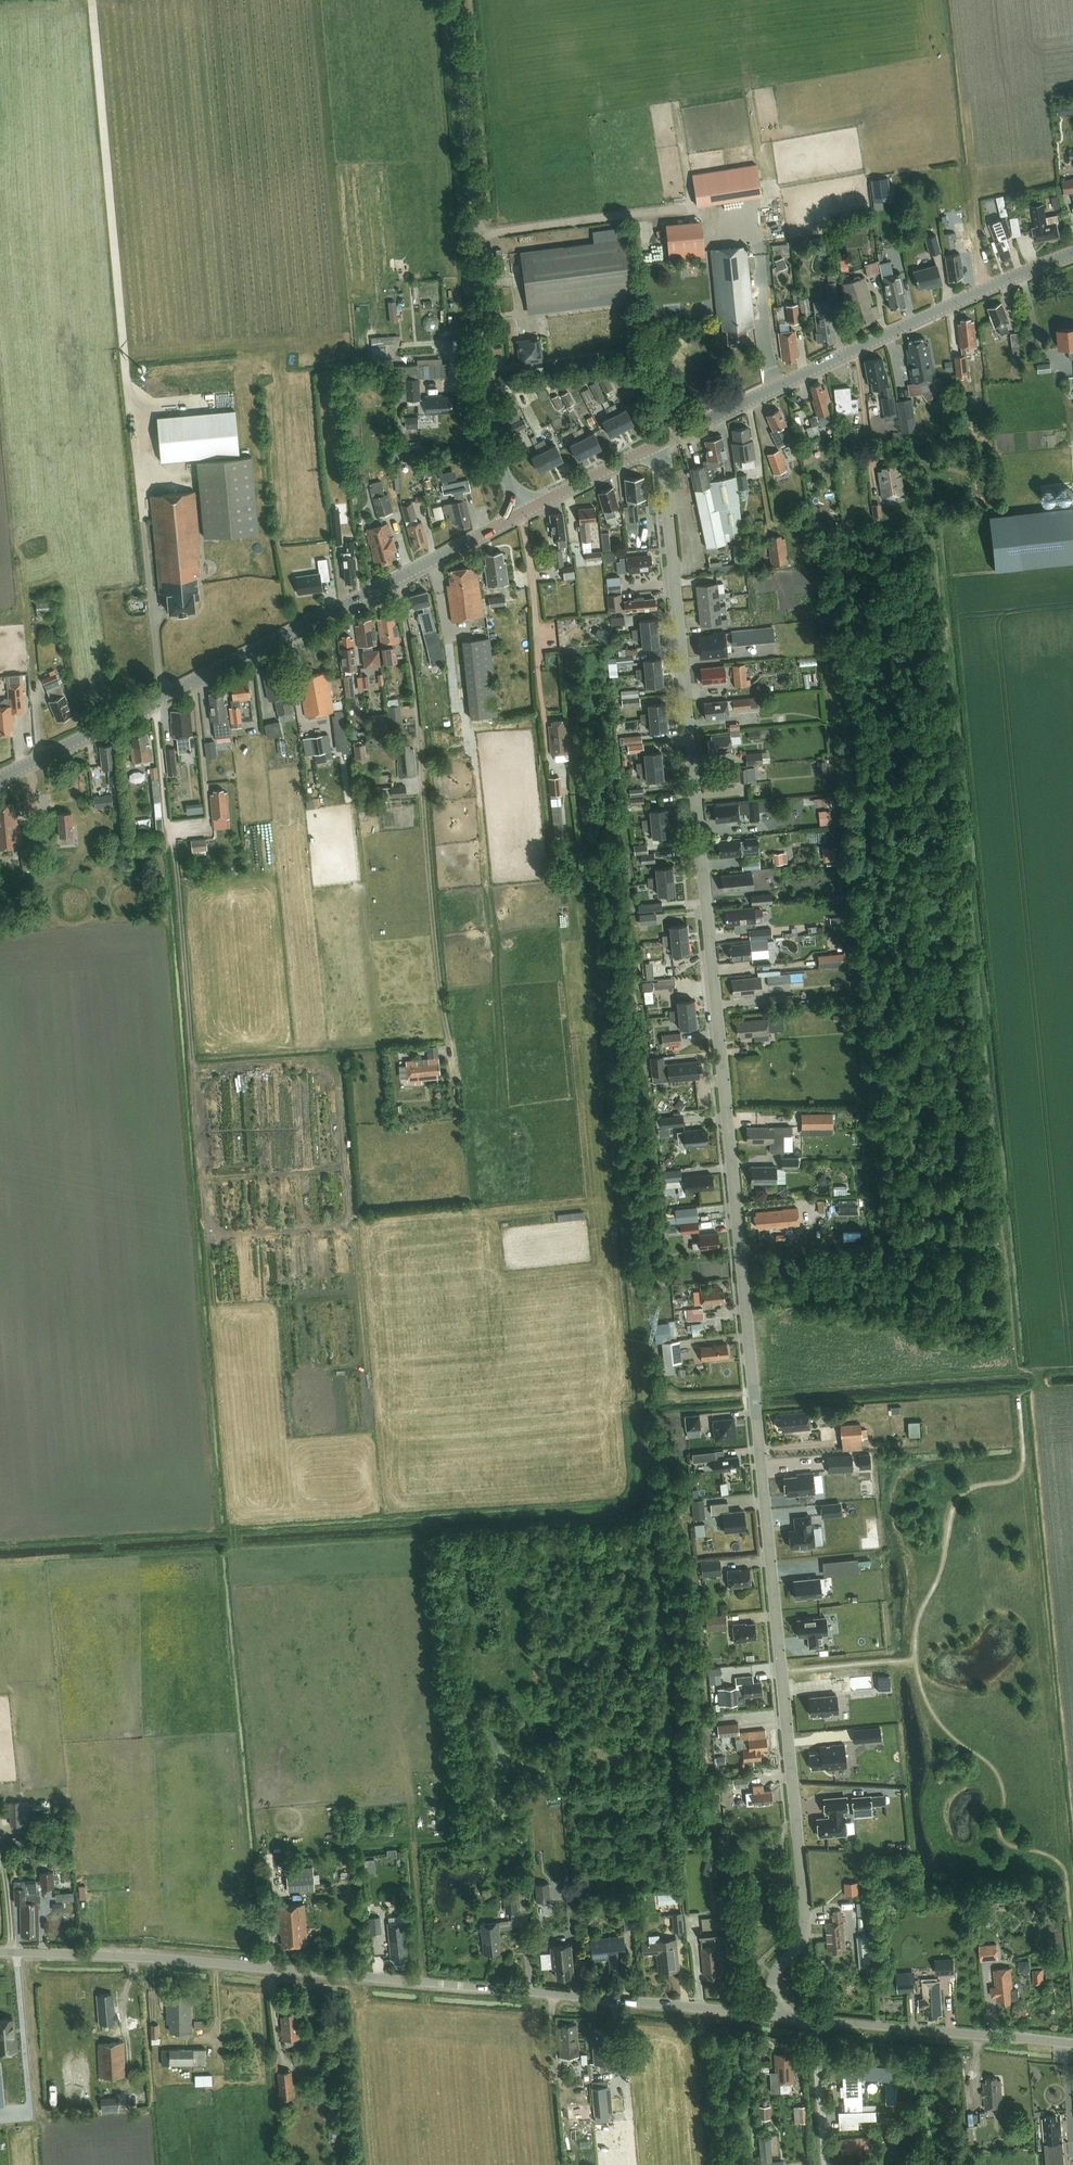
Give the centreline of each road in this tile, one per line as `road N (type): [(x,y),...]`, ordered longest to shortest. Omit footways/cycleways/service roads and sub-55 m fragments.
road 1 (residential): [(774,2014),(773,1972),(805,1932),(805,1917),(655,447)]
road 2 (track): [(153,704),(194,1060),(201,1067),(315,1059),(334,1065),(339,1077),(345,1222),(223,1235),(206,1224)]
road 3 (residential): [(774,2014),(92,1953),(0,1952)]
road 4 (tertiary): [(0,779),(522,513)]
road 5 (unclassified): [(522,513),(494,449),(455,0)]
road 6 (tertiary): [(1072,255),(655,447)]
road 7 (residential): [(1072,2043),(814,2018)]
road 8 (track): [(522,513),(548,749)]
road 9 (track): [(206,1224),(194,1060)]
road 10 (tertiary): [(522,513),(655,447)]
road 11 (unclassified): [(827,2164),(814,2018)]

